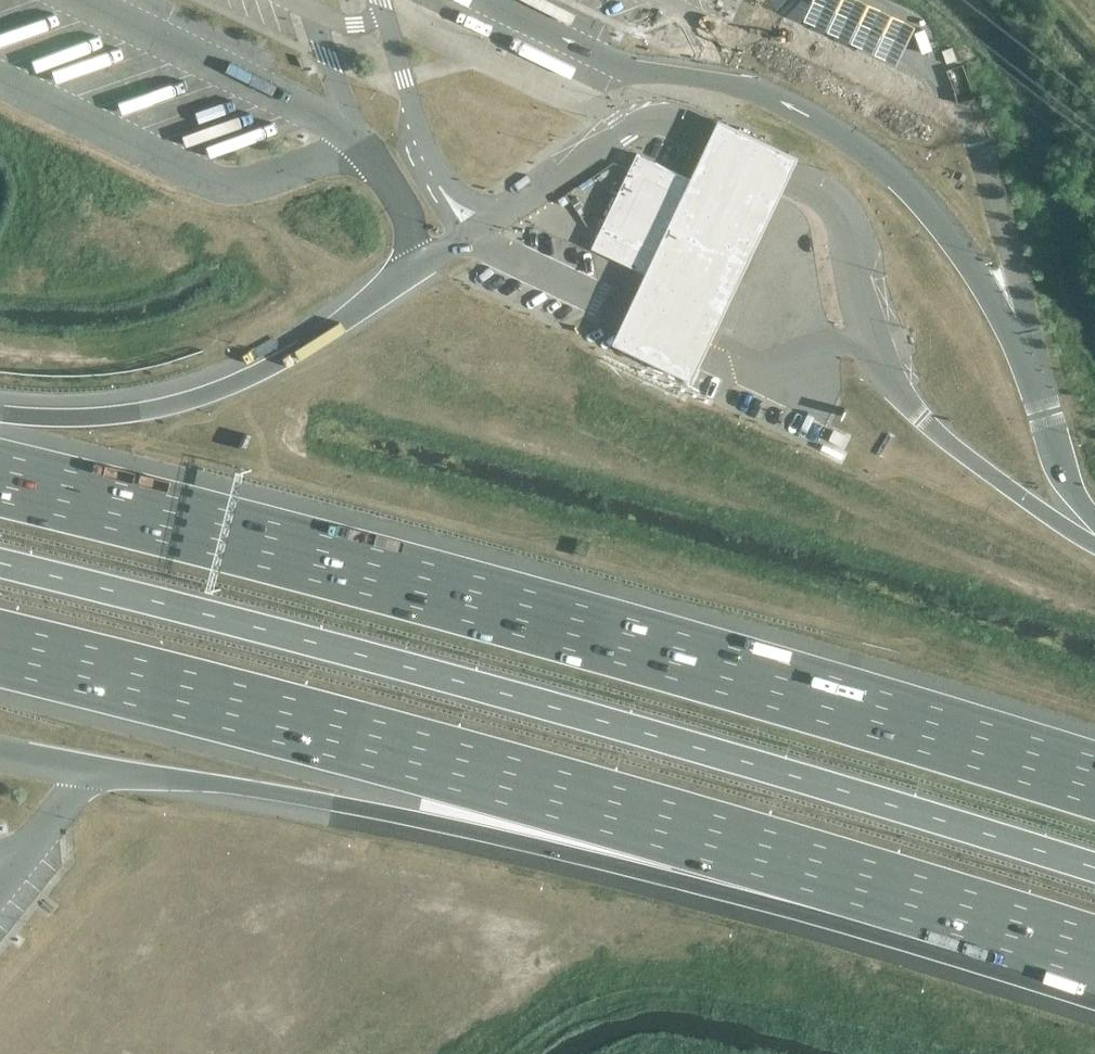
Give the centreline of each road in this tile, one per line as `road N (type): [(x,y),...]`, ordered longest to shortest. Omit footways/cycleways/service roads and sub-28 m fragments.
road 1 (motorway): [(1094,783),(481,601),(0,478)]
road 2 (motorway): [(0,566),(404,666),(1094,868)]
road 3 (motorway): [(0,651),(462,769),(986,924)]
road 4 (motorway): [(89,771),(227,785),(986,924)]
road 5 (motorway): [(407,277),(289,363),(226,392),(159,413),(0,420)]

